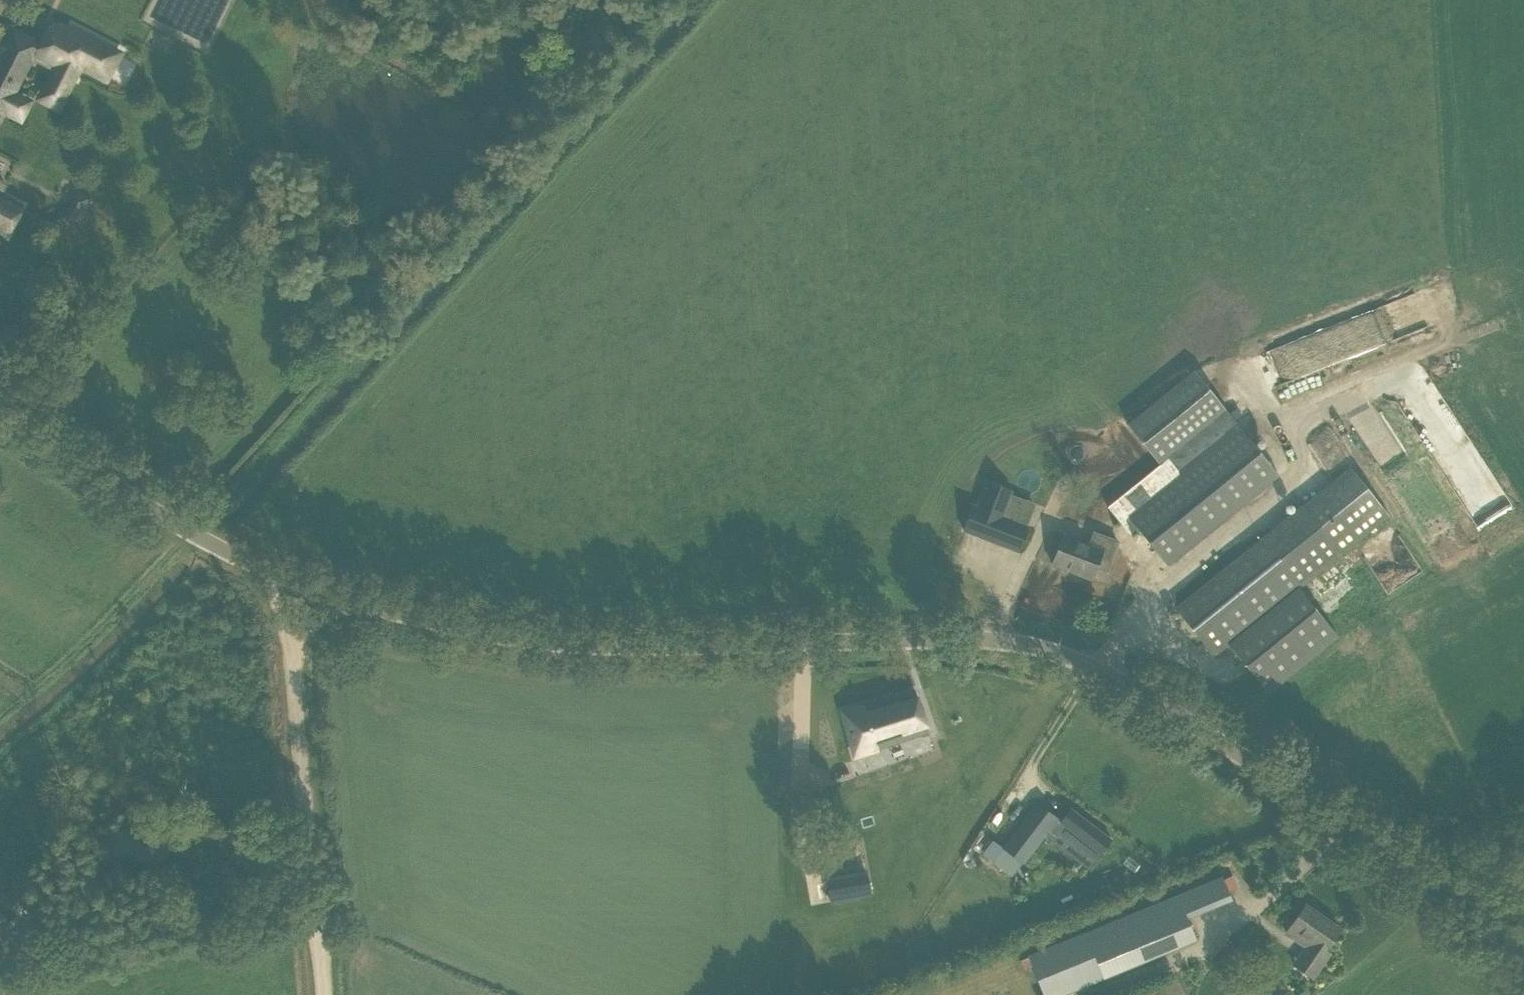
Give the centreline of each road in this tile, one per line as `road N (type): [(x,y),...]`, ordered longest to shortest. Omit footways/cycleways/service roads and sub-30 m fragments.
road 1 (unclassified): [(1465,907),(1185,719),(1088,664),(1040,648),(976,638),(571,643),(406,614),(229,552),(0,414)]
road 2 (track): [(273,572),(303,720),(325,994)]

